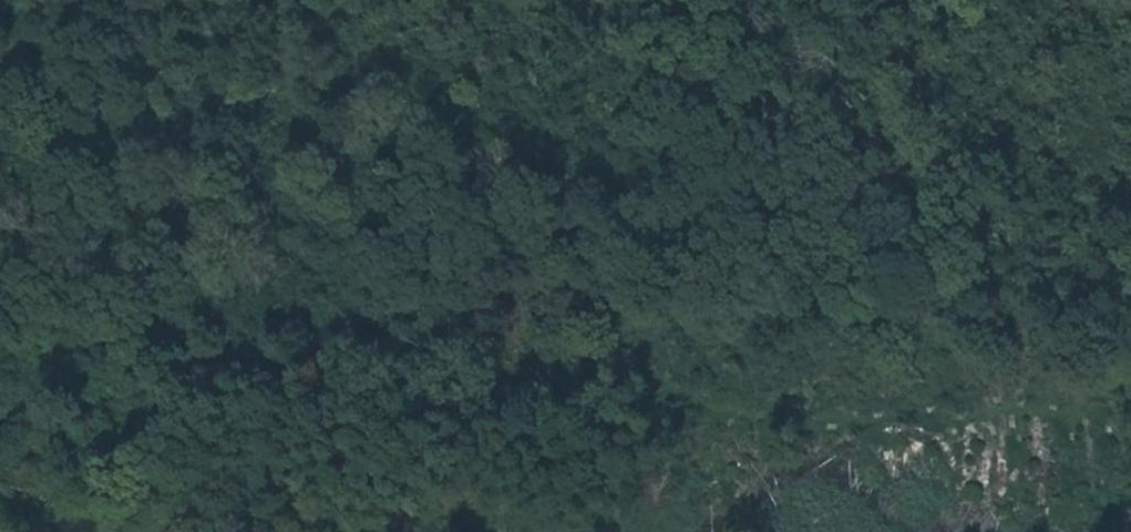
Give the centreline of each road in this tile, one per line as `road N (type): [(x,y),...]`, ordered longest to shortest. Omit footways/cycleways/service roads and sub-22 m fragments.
road 1 (track): [(0,402),(103,416),(231,348),(1027,438),(1130,499)]

